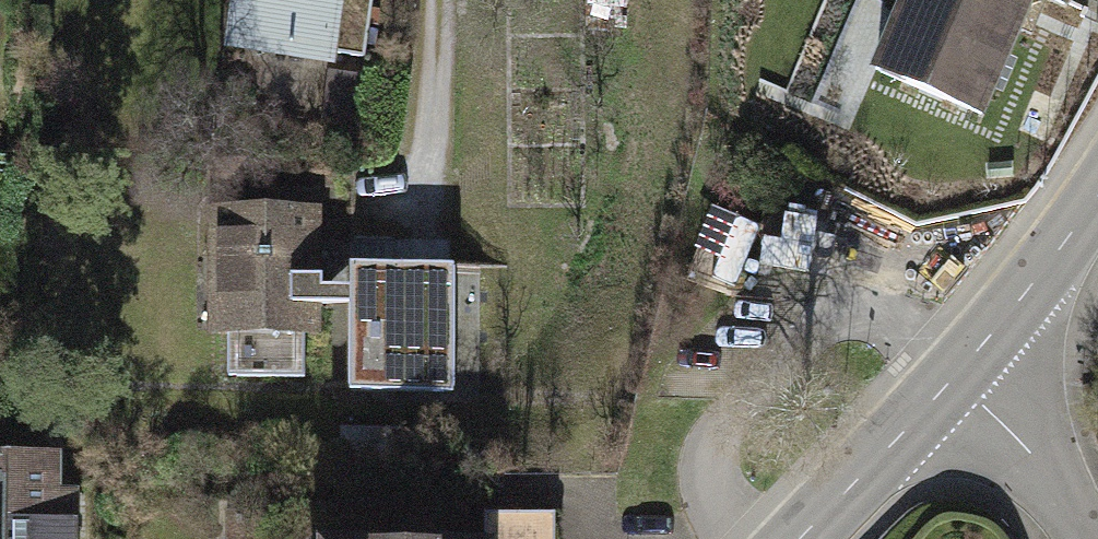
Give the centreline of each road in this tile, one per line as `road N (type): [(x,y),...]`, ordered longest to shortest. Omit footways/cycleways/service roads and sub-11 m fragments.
road 1 (residential): [(1097,194),(952,379)]
road 2 (residential): [(952,379),(799,538)]
road 3 (residential): [(1097,538),(1038,462),(952,379)]

